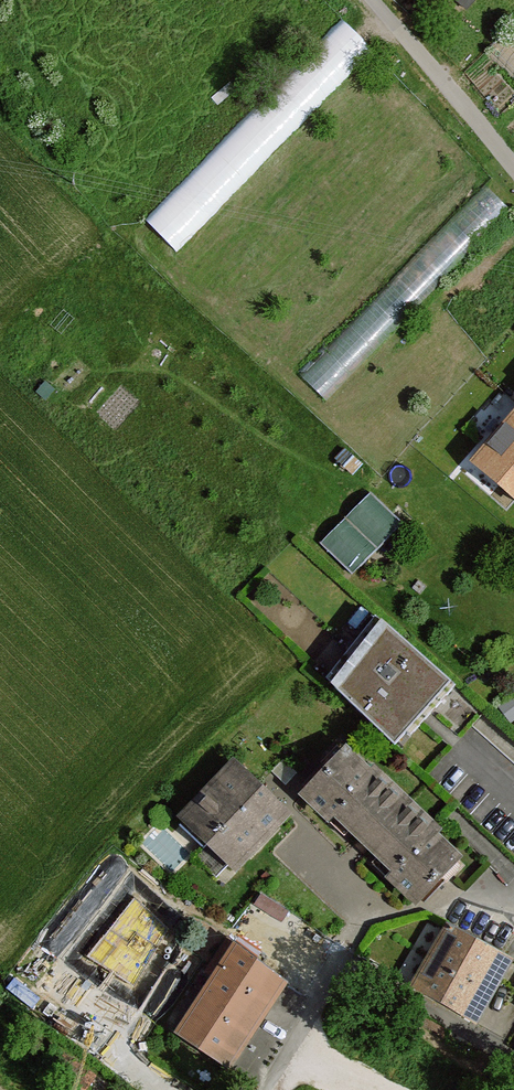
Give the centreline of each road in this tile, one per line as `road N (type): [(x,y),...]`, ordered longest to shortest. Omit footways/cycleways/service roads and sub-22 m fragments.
road 1 (residential): [(513,1059),(346,958),(264,1089)]
road 2 (unclassified): [(375,0),(513,167)]

